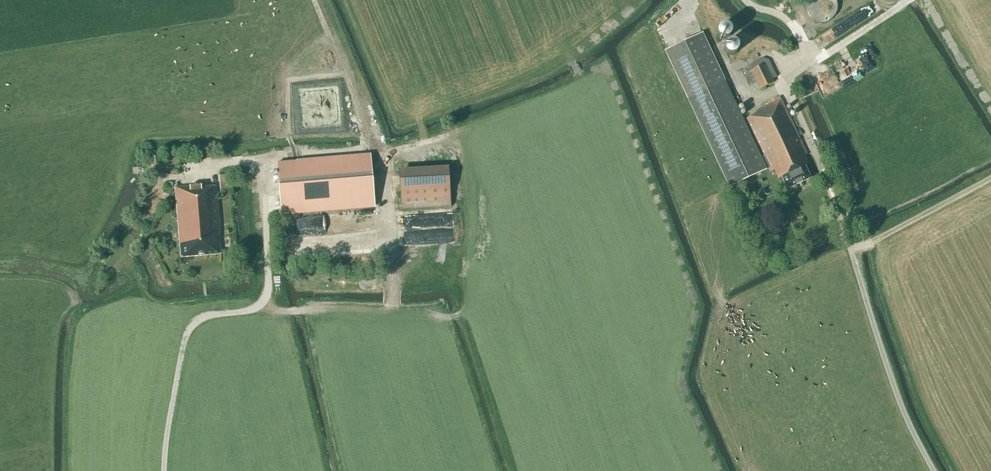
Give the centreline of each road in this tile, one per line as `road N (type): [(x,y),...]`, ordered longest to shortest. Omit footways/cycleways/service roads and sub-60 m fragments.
road 1 (unclassified): [(163,470),(187,334),(195,321),(247,311),(268,294),(261,167)]
road 2 (unclassified): [(941,470),(910,415),(858,243)]

